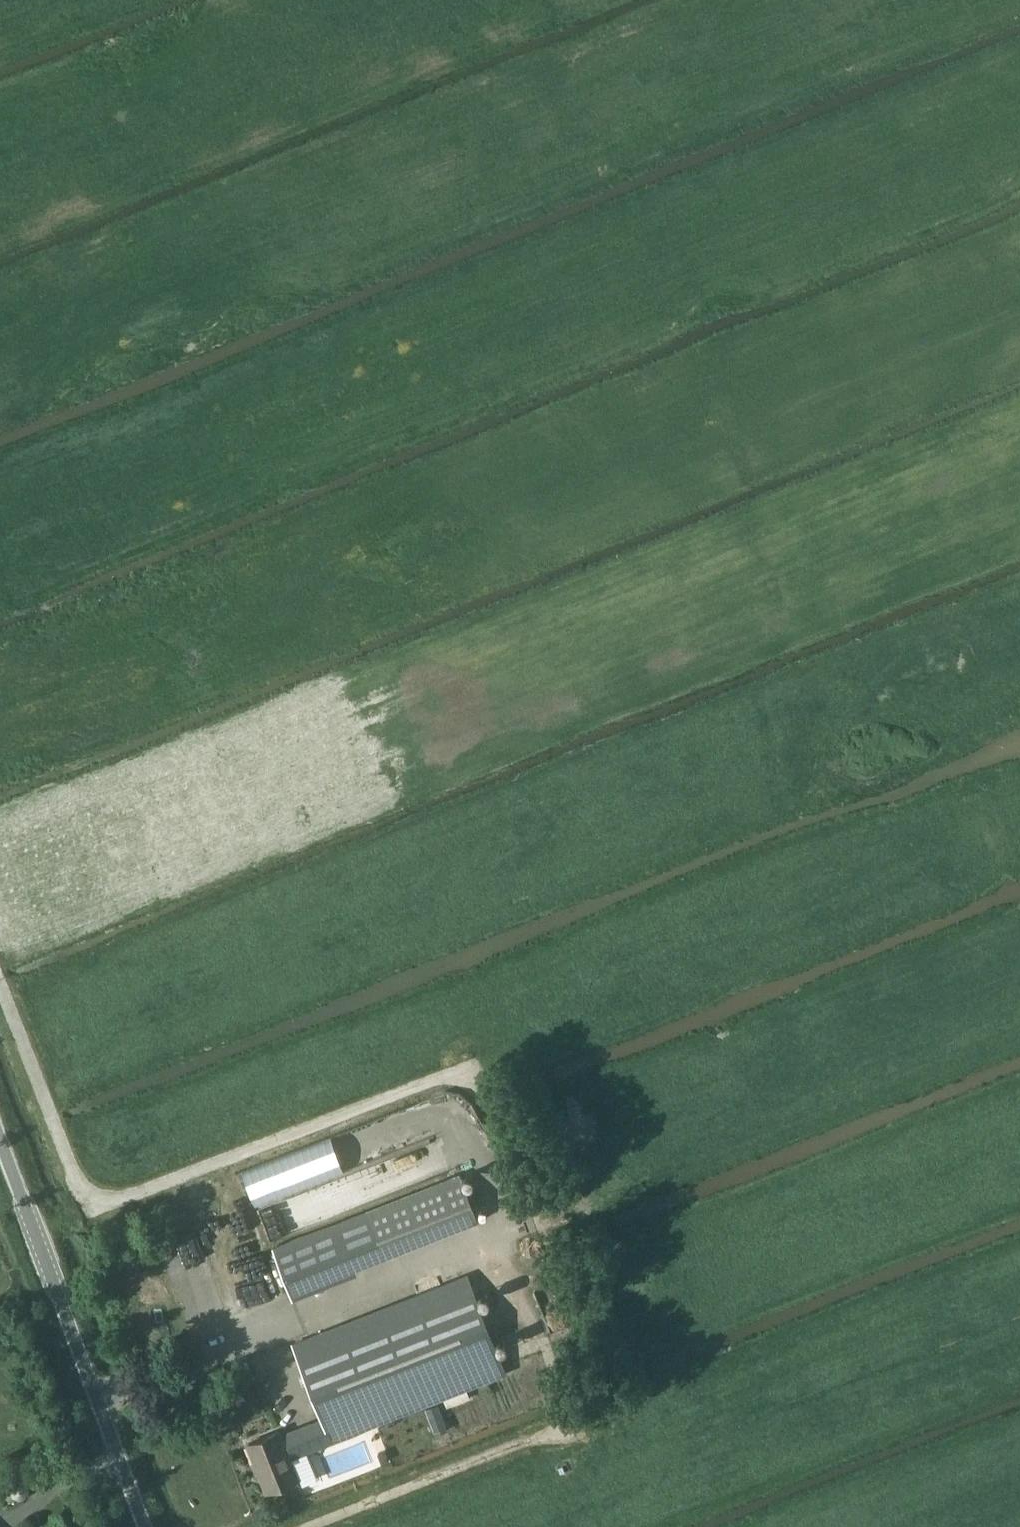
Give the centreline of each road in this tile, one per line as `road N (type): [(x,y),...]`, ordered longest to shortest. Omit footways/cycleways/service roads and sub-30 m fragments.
road 1 (track): [(305,1526),(579,1422),(498,1240),(529,1201),(482,1090),(460,1074),(106,1203),(78,1191),(0,976)]
road 2 (tertiary): [(143,1526),(0,1141)]

